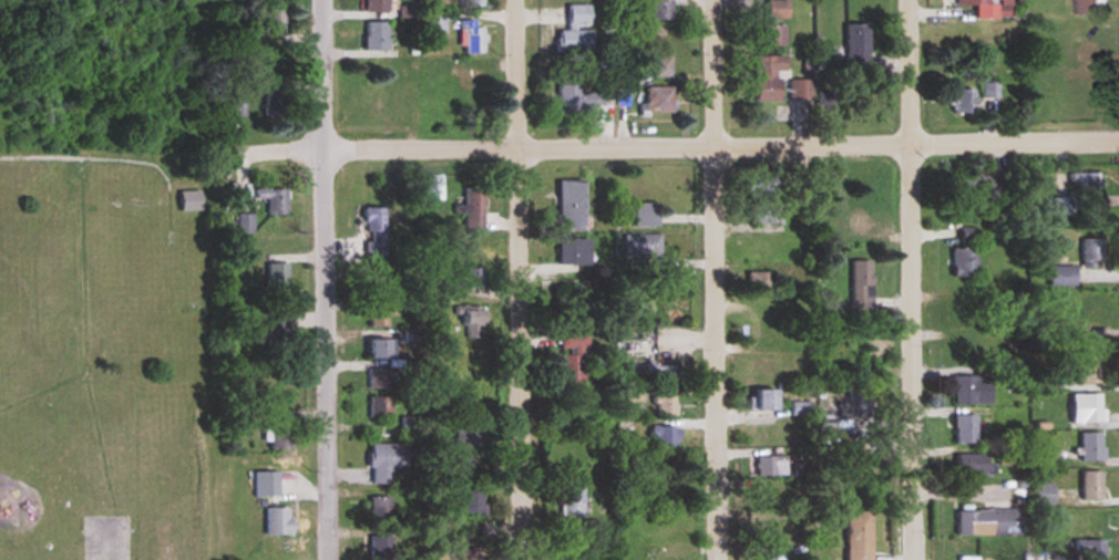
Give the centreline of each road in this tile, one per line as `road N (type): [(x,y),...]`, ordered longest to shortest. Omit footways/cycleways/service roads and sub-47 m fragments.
road 1 (residential): [(1118,144),(214,153)]
road 2 (residential): [(333,559),(328,0)]
road 3 (residential): [(918,559),(916,0)]
road 4 (residential): [(525,559),(524,0)]
road 5 (residential): [(721,559),(721,0)]

